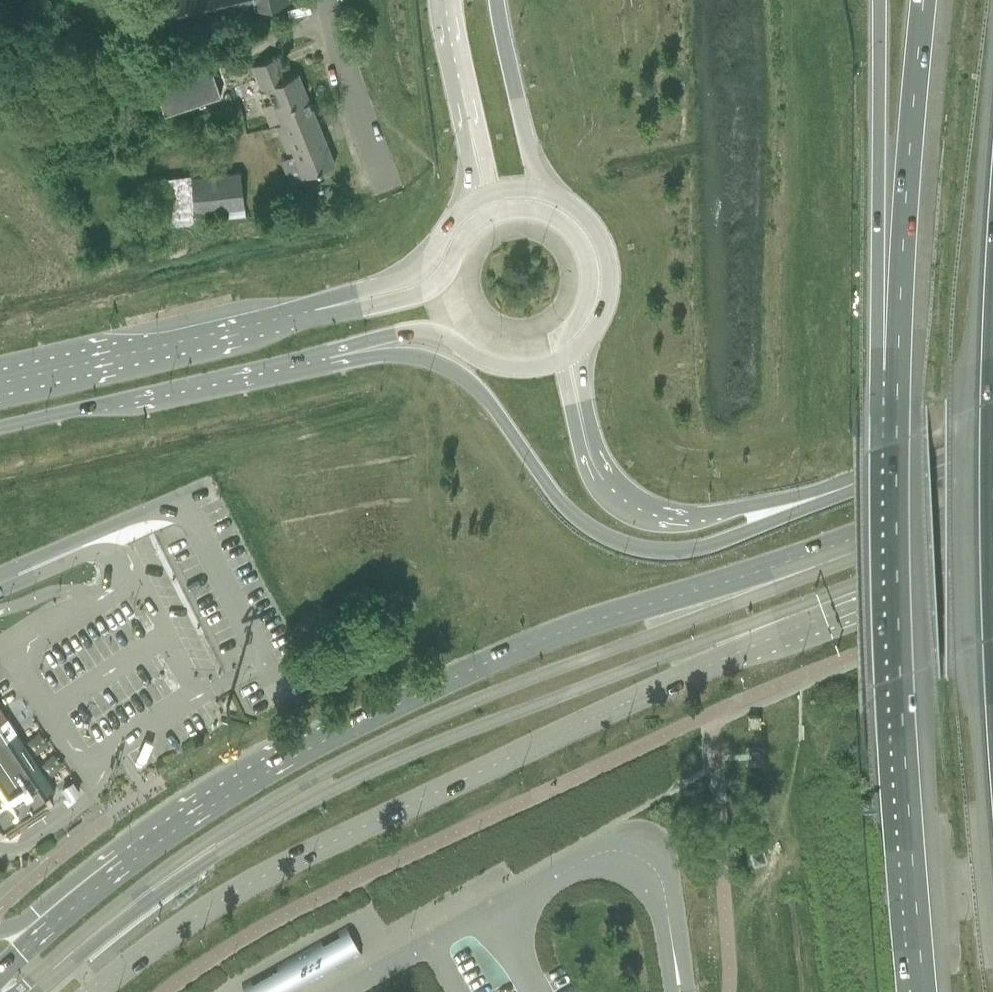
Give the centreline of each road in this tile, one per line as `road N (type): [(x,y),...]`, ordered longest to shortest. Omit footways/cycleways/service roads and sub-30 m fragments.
road 1 (secondary): [(992,489),(443,682),(318,744),(142,851),(0,974)]
road 2 (secondary): [(98,991),(203,913),(324,846),(653,695),(992,564)]
road 3 (trunk): [(897,369),(900,673),(924,991)]
road 4 (trunk): [(328,351),(421,357),(467,380),(573,519),(629,549),(696,549),(808,503)]
road 5 (trunk): [(878,0),(878,287),(897,369)]
road 6 (trunk): [(924,0),(897,369)]
road 7 (secondary): [(353,302),(0,383)]
road 8 (secondary): [(0,427),(328,351)]
road 9 (trunk): [(808,503),(684,521),(645,514),(597,474),(579,411)]
road 10 (secondary): [(328,351),(435,332),(504,369),(562,359)]
road 11 (secondary): [(562,359),(564,336),(586,304),(580,243),(547,215),(494,216)]
road 12 (trunk): [(543,193),(496,0)]
road 13 (trunk): [(808,503),(992,434)]
road 14 (secondary): [(578,350),(604,314),(606,254),(579,212),(543,193)]
road 15 (secondary): [(494,216),(462,240),(434,287),(372,306),(353,302)]
road 16 (residential): [(367,163),(327,0)]
road 17 (secondary): [(474,203),(418,272),(353,302)]
road 18 (trunk): [(444,0),(468,122)]

